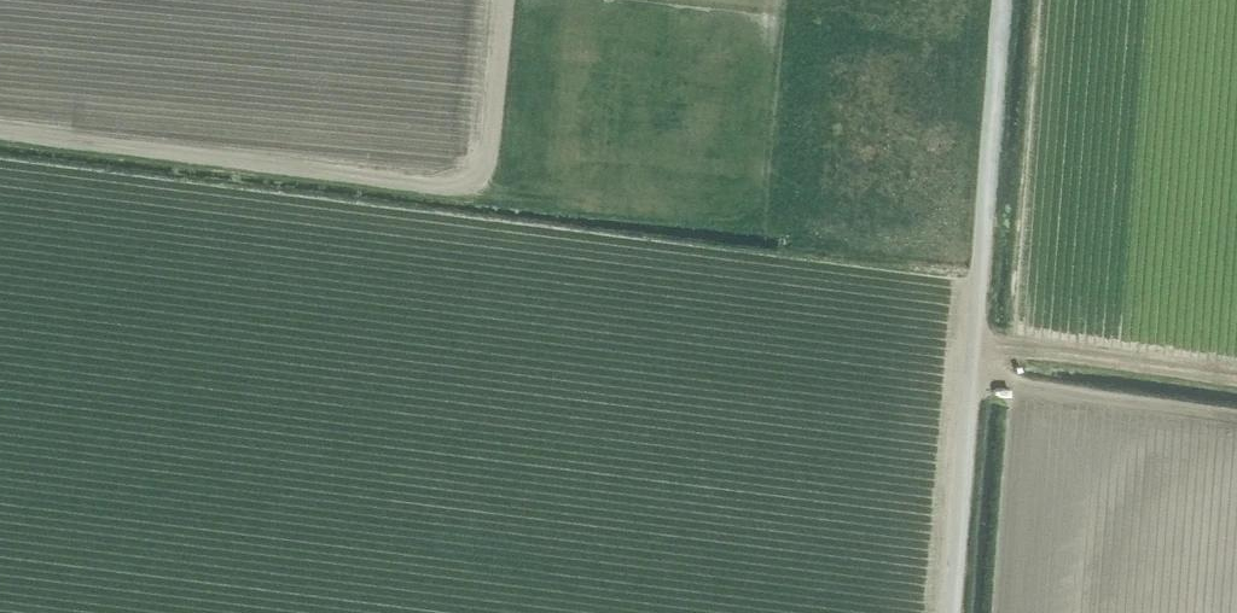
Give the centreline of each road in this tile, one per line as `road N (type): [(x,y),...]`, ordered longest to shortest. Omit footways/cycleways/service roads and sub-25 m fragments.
road 1 (track): [(0,163),(982,285)]
road 2 (track): [(0,137),(474,193),(488,170),(509,0)]
road 3 (unclassified): [(955,612),(1004,0)]
road 4 (track): [(1236,418),(971,382)]
road 5 (track): [(1236,374),(974,341)]

